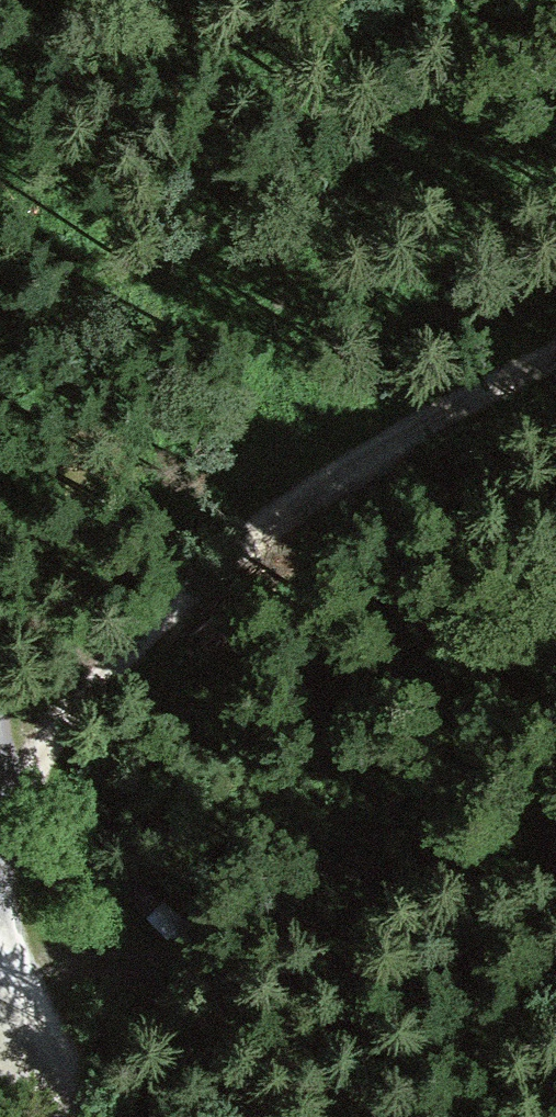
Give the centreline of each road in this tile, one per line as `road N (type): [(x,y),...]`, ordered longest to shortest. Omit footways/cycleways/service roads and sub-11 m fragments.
road 1 (track): [(555,362),(343,477),(135,647),(5,828),(0,883)]
road 2 (track): [(82,930),(231,996),(555,985)]
road 3 (track): [(0,903),(82,930),(243,1116)]
road 4 (track): [(124,1116),(0,905)]
road 5 (track): [(343,477),(555,488)]

